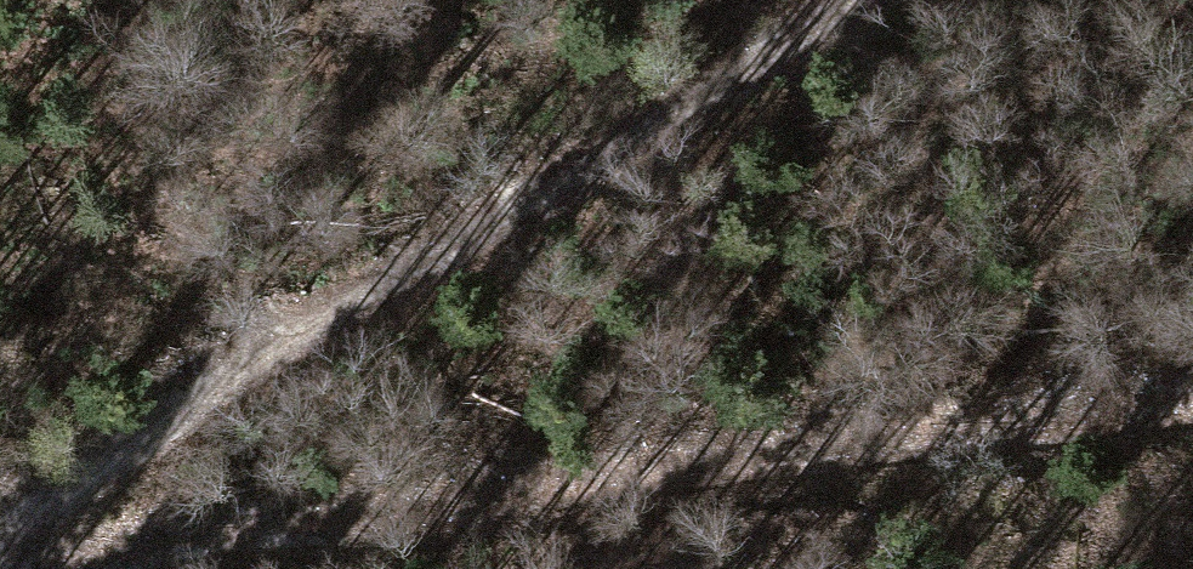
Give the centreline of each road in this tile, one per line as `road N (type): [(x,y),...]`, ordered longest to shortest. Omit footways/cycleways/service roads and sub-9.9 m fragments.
road 1 (track): [(0,560),(1192,378)]
road 2 (track): [(0,538),(873,0)]

